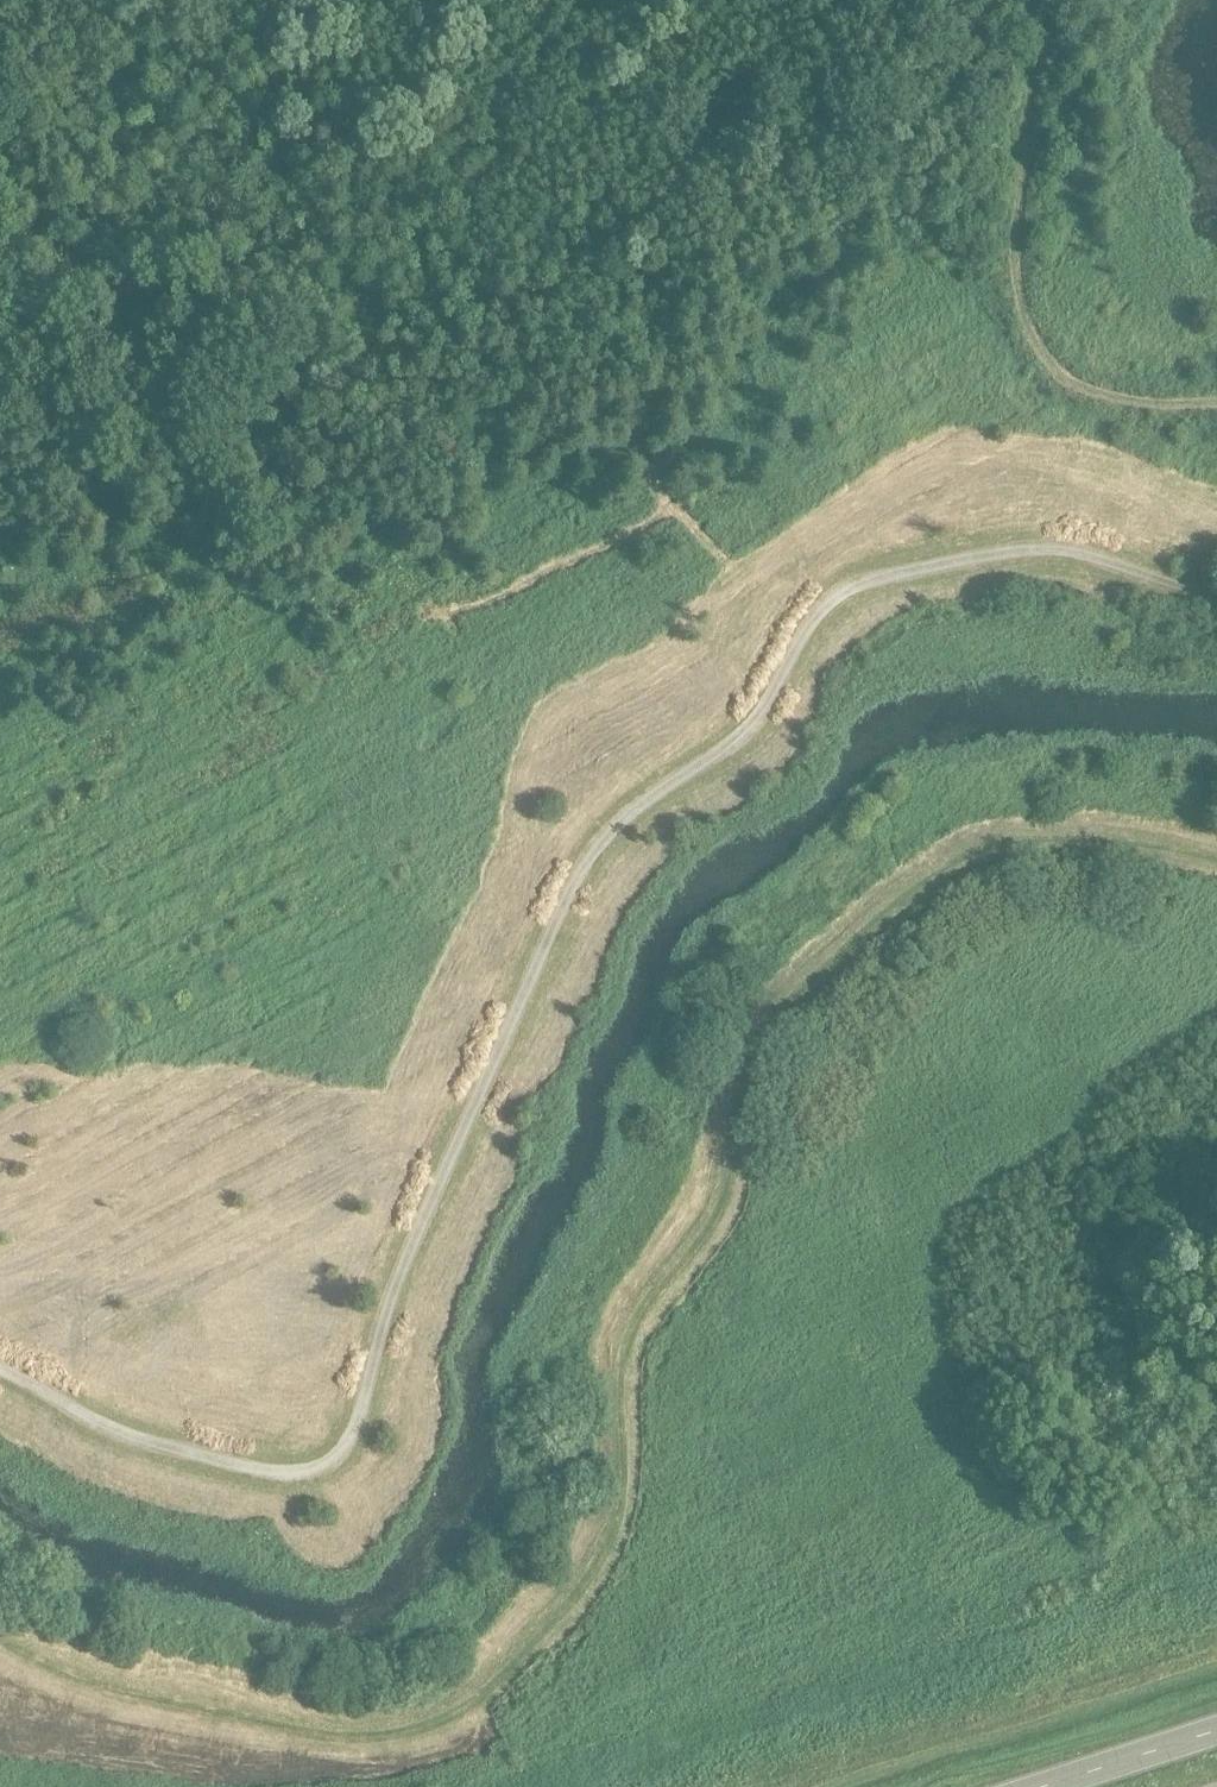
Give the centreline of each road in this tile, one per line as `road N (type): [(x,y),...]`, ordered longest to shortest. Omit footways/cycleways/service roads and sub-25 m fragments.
road 1 (tertiary): [(1056,1786),(1216,1734)]

